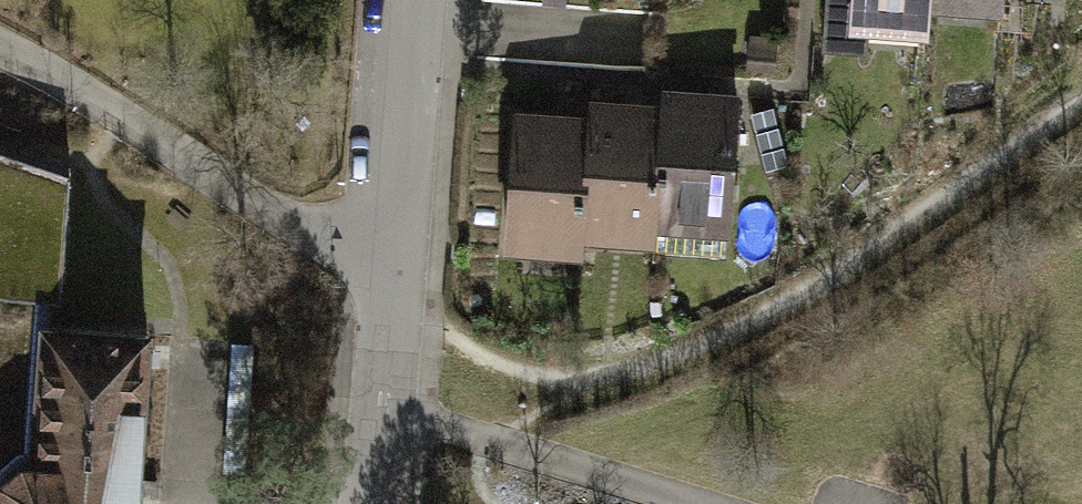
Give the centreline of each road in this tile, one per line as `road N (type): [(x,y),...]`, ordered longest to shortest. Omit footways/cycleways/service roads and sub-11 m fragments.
road 1 (residential): [(387,240),(341,245),(291,224),(0,46)]
road 2 (residential): [(387,240),(390,414),(379,503)]
road 3 (residential): [(403,0),(387,240)]

